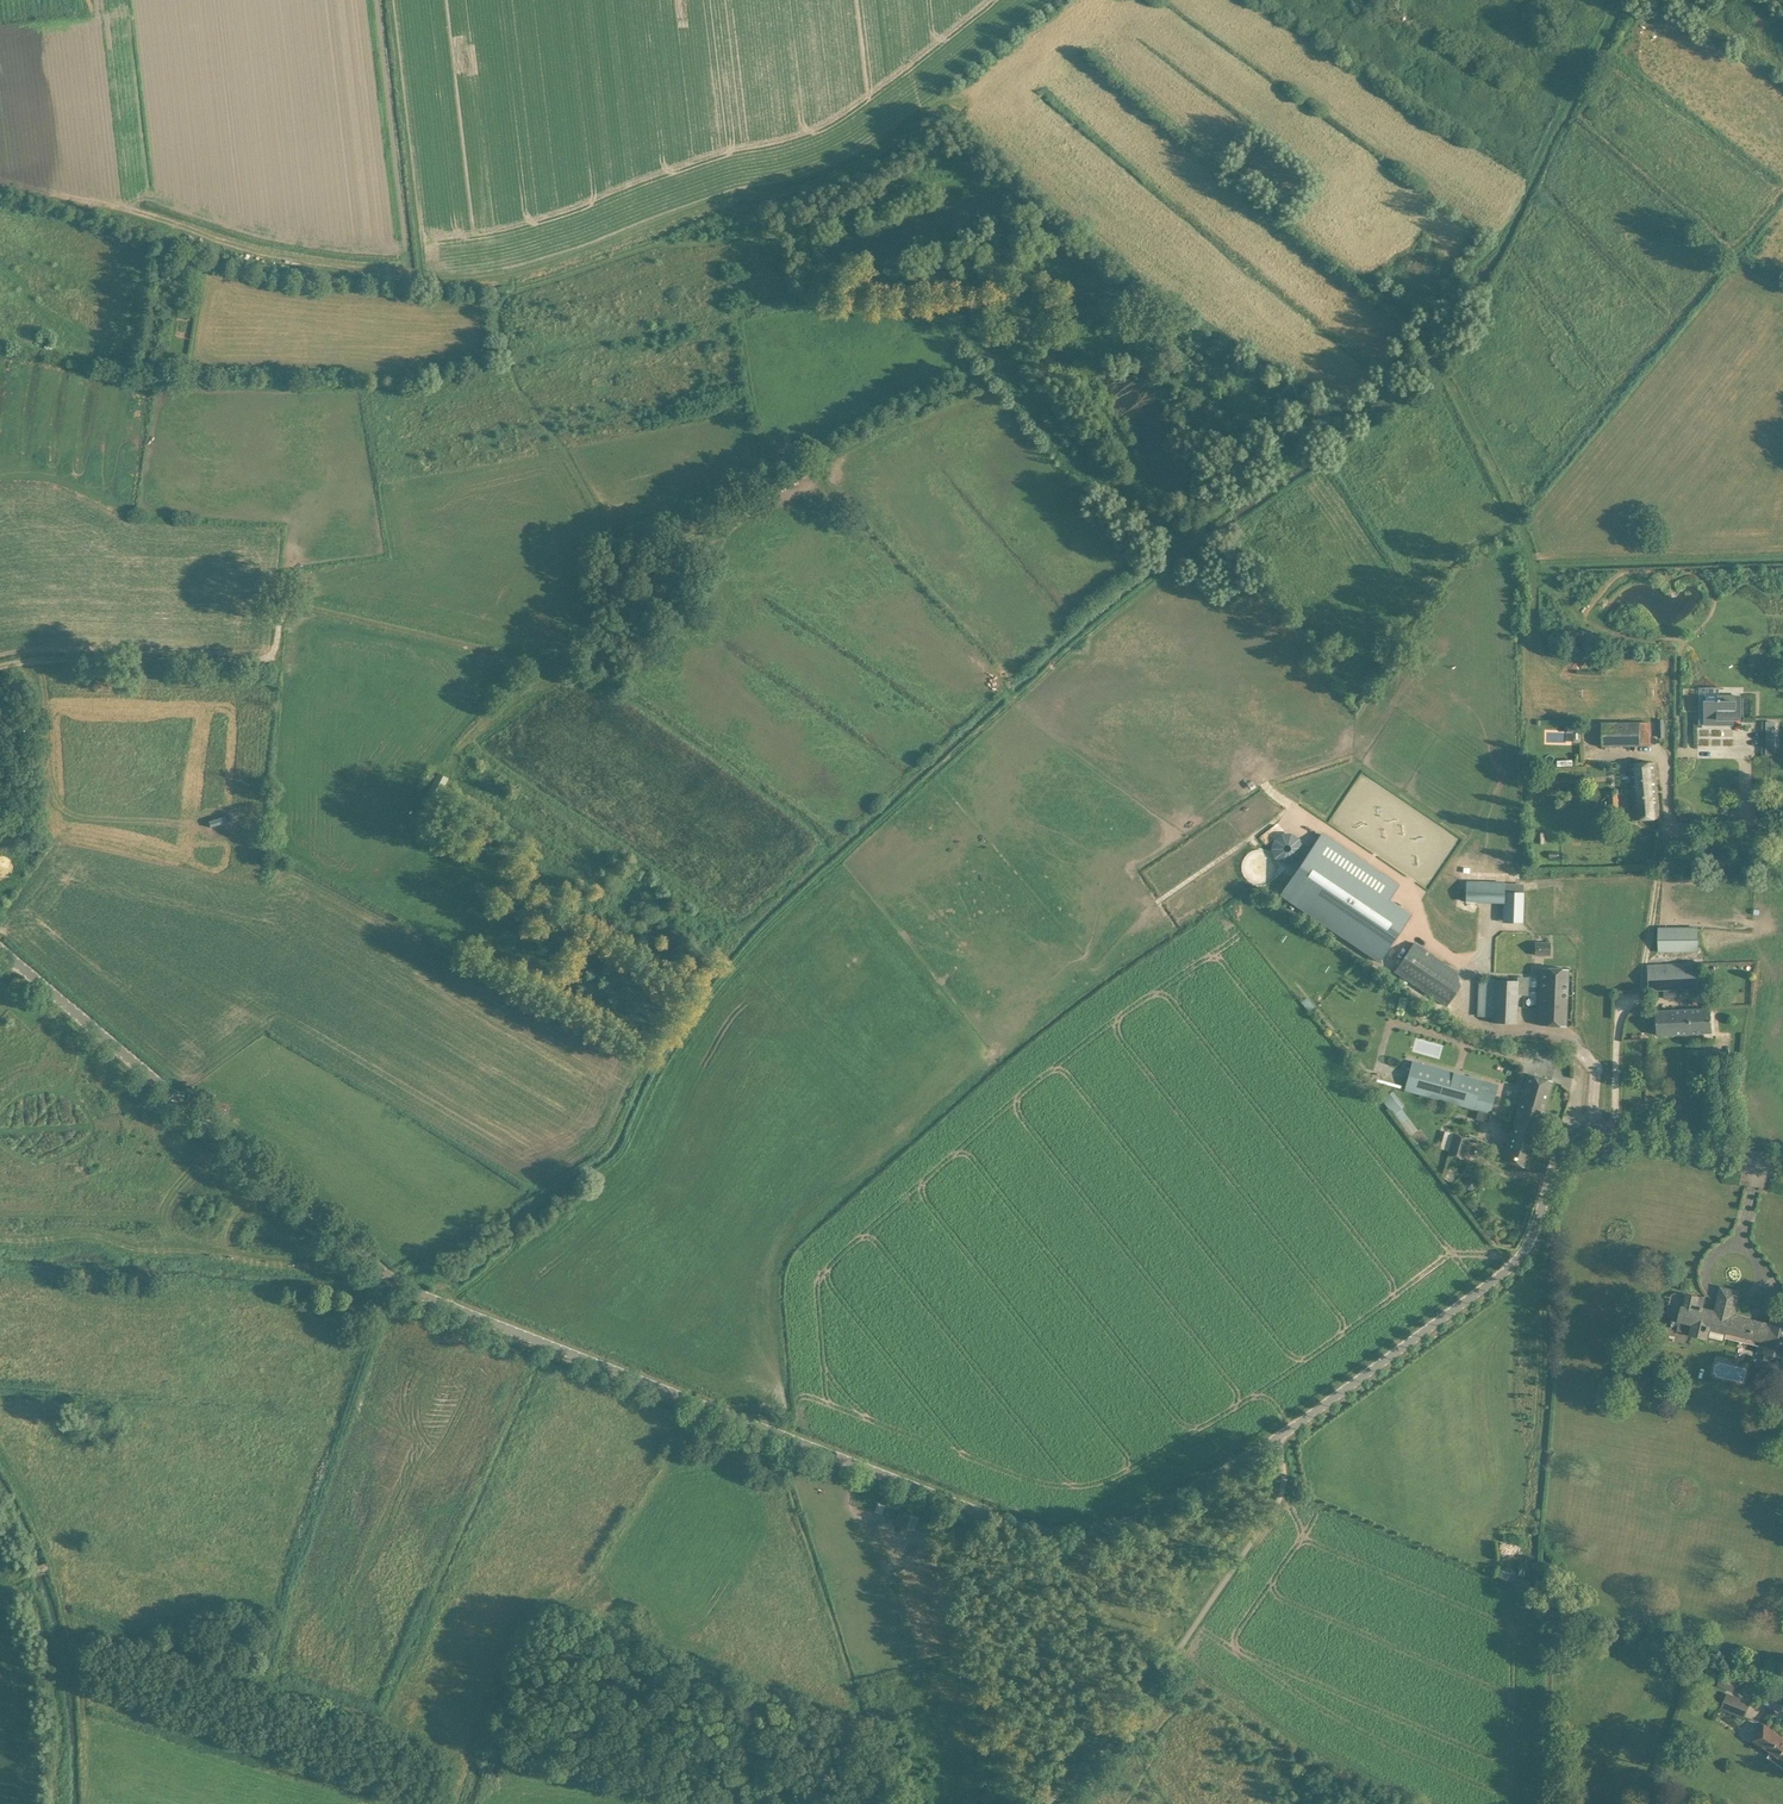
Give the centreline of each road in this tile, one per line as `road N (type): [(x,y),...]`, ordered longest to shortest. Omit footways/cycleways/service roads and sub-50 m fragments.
road 1 (unclassified): [(403,1284),(1013,1525),(1081,1535),(1143,1516),(1275,1440),(1485,1283),(1538,1223),(1566,1131),(1592,1127),(1782,1163)]
road 2 (track): [(0,661),(43,654),(264,655),(275,651),(288,598),(561,655),(580,555),(592,538),(673,535),(1019,352),(1067,354),(1083,369)]
road 3 (track): [(0,179),(226,246),(349,265),(496,273),(591,254),(753,190)]
road 4 (unclassified): [(403,1284),(0,948)]
road 5 (track): [(1176,1656),(1365,1773),(1434,1803)]
road 6 (unclassified): [(1655,893),(1663,824),(1782,822)]
road 7 (track): [(1782,67),(1672,0)]

